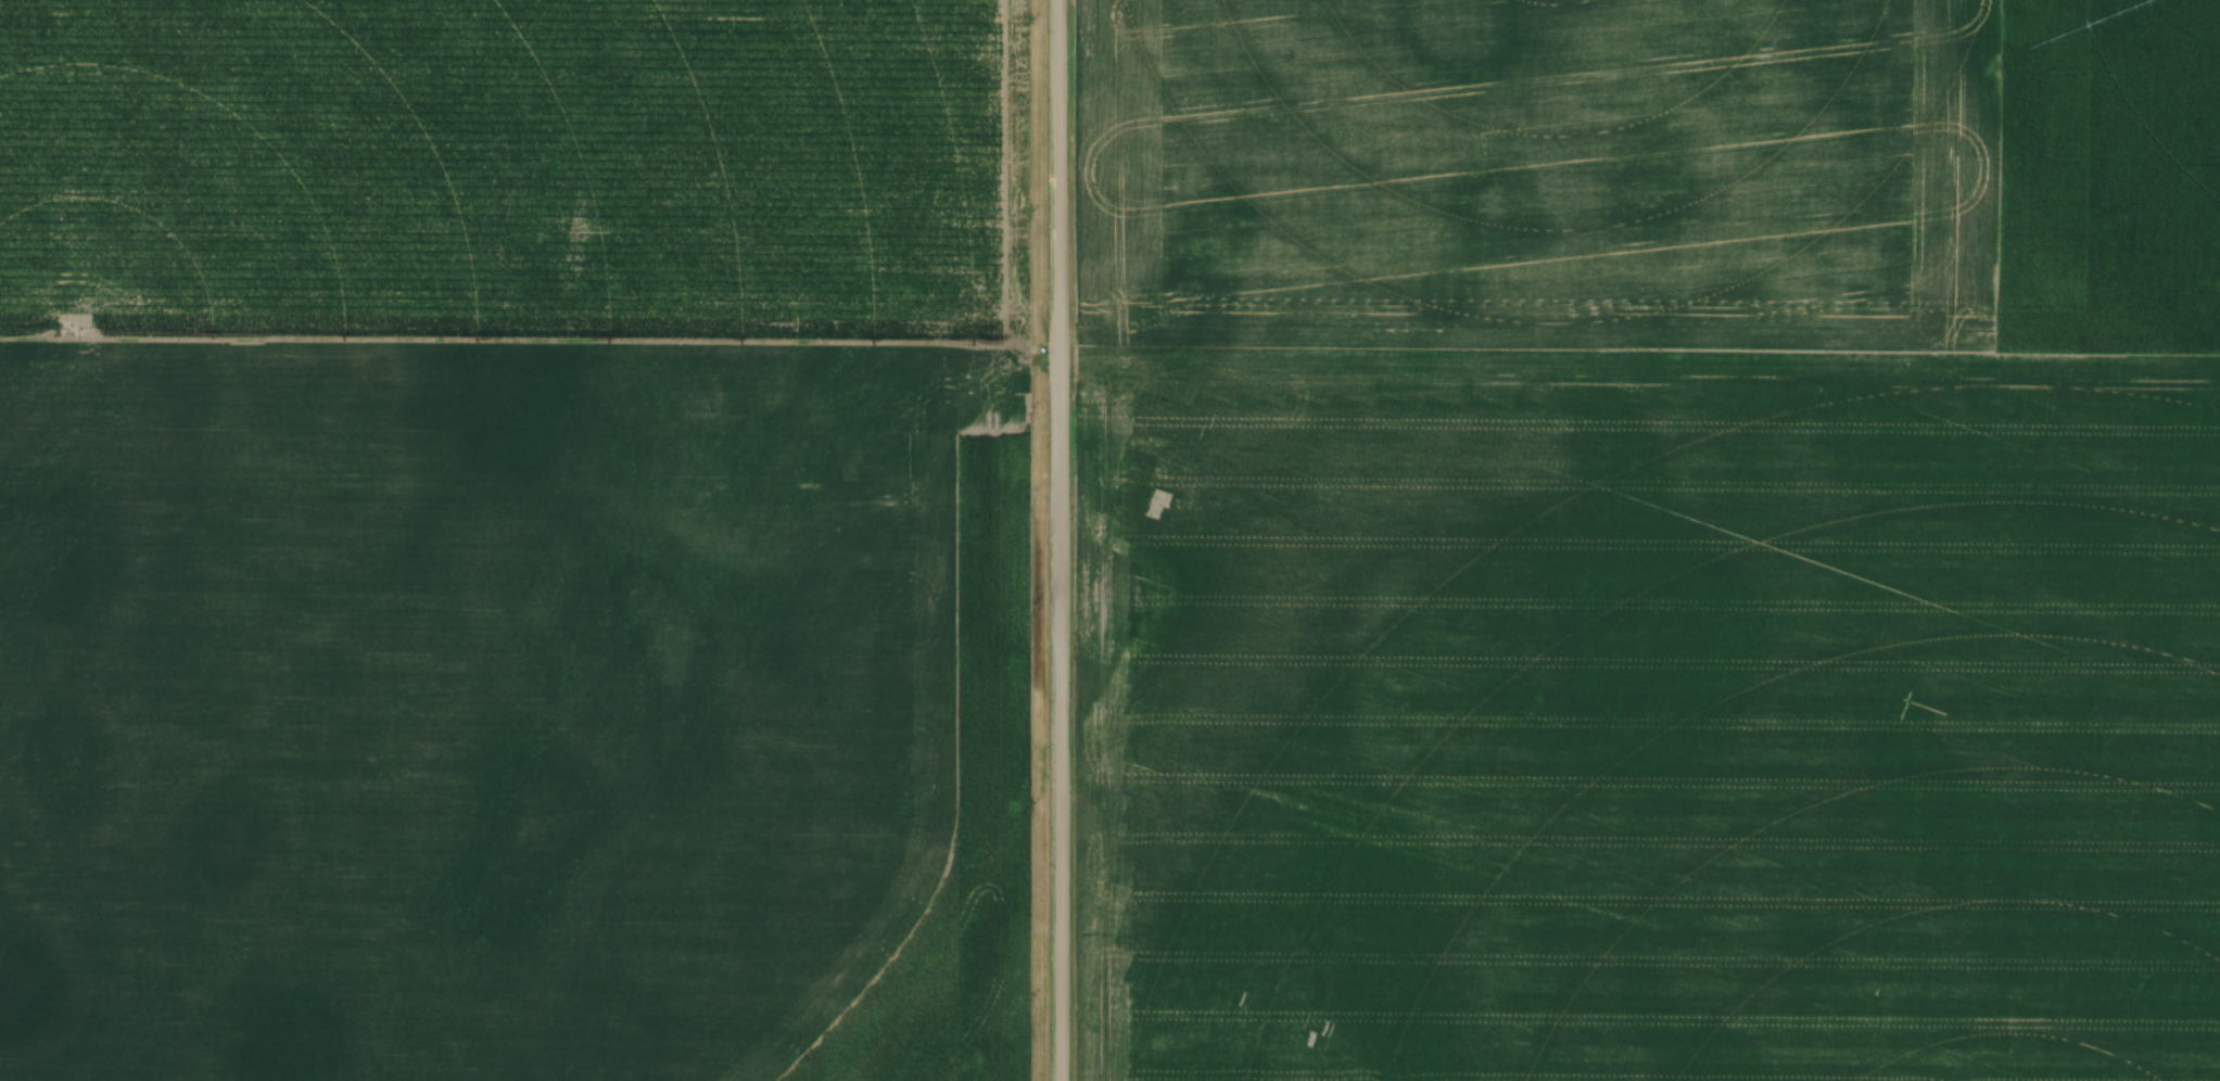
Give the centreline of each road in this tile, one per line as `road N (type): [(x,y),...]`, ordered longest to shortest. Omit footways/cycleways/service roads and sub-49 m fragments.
road 1 (residential): [(1058,1080),(1056,0)]

